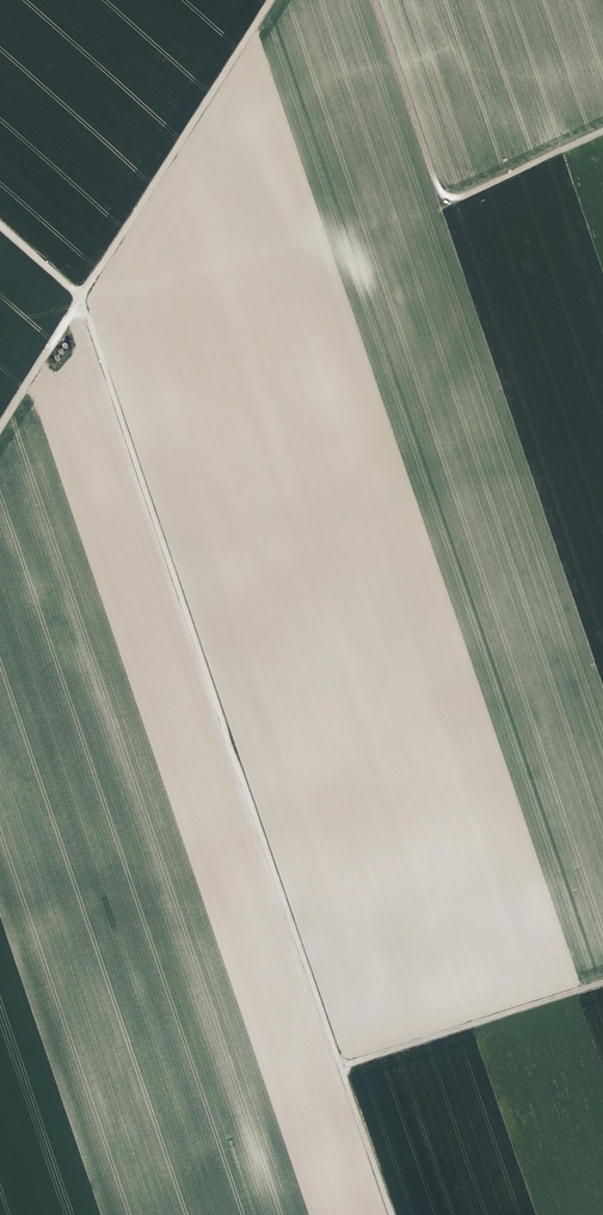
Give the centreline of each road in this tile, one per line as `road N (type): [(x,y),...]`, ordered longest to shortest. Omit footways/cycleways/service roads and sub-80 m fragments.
road 1 (track): [(80,297),(391,1214)]
road 2 (track): [(0,426),(270,0)]
road 3 (track): [(374,0),(443,204),(602,130)]
road 4 (track): [(340,1062),(602,979)]

